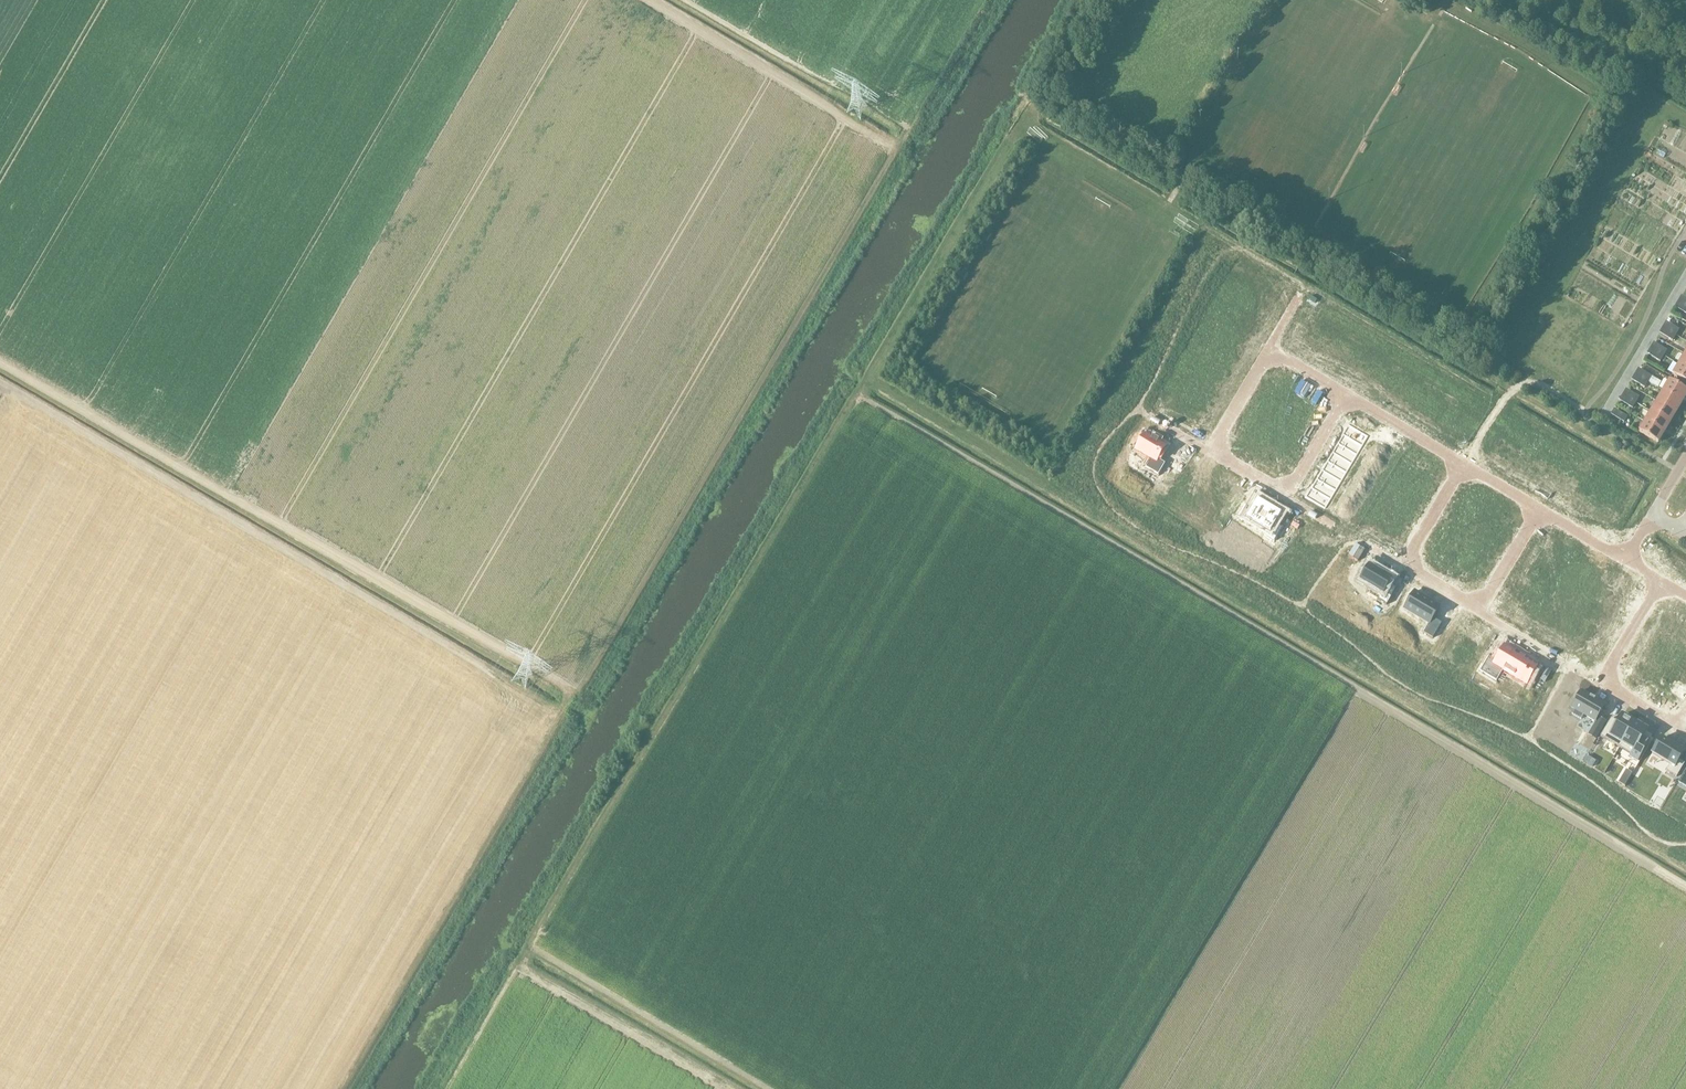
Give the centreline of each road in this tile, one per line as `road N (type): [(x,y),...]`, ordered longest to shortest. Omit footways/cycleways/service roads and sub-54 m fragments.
road 1 (residential): [(1660,581),(1602,683),(1678,727)]
road 2 (residential): [(1462,464),(1346,395)]

